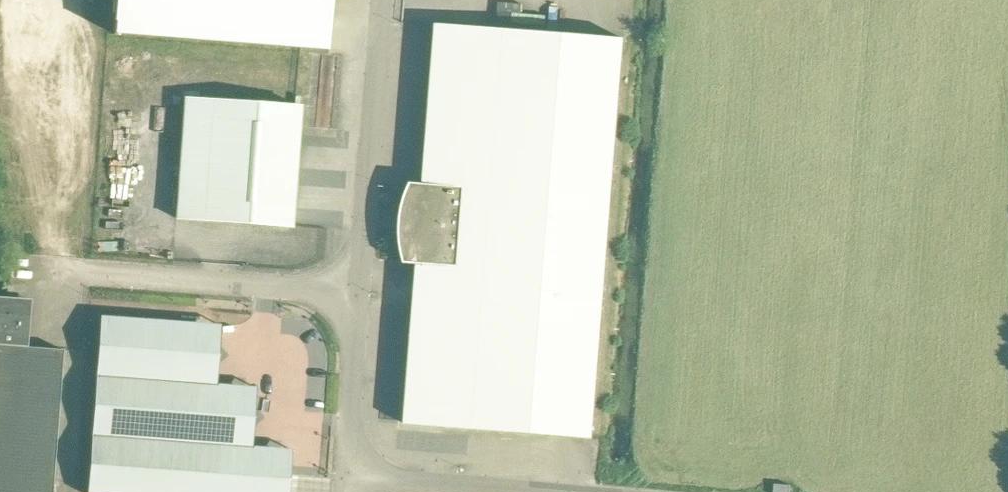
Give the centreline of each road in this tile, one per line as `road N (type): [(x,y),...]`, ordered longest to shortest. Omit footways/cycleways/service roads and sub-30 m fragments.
road 1 (unclassified): [(358,296),(382,0)]
road 2 (unclassified): [(358,296),(73,274)]
road 3 (unclassified): [(347,480),(358,296)]
road 4 (unclassified): [(506,491),(347,480)]

